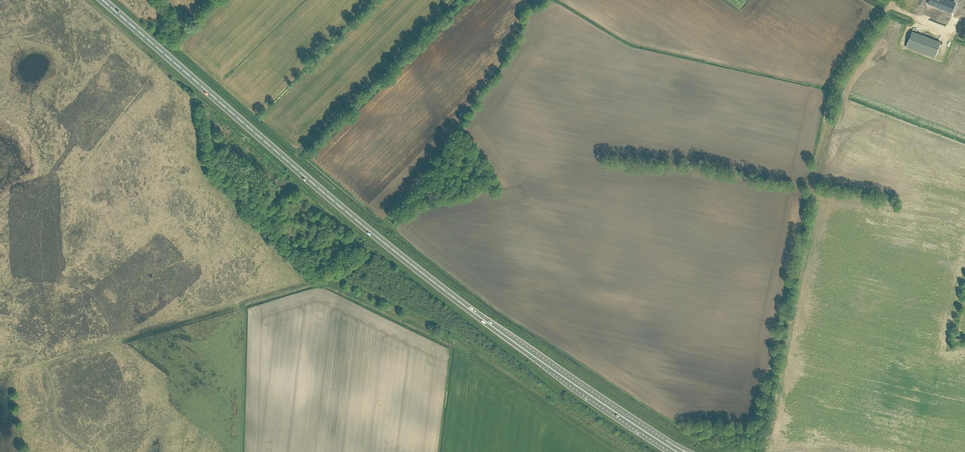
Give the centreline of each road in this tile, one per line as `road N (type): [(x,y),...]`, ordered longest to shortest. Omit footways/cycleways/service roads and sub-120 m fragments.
road 1 (trunk): [(671,448),(394,251),(103,0)]
road 2 (track): [(892,0),(837,79),(805,225)]

